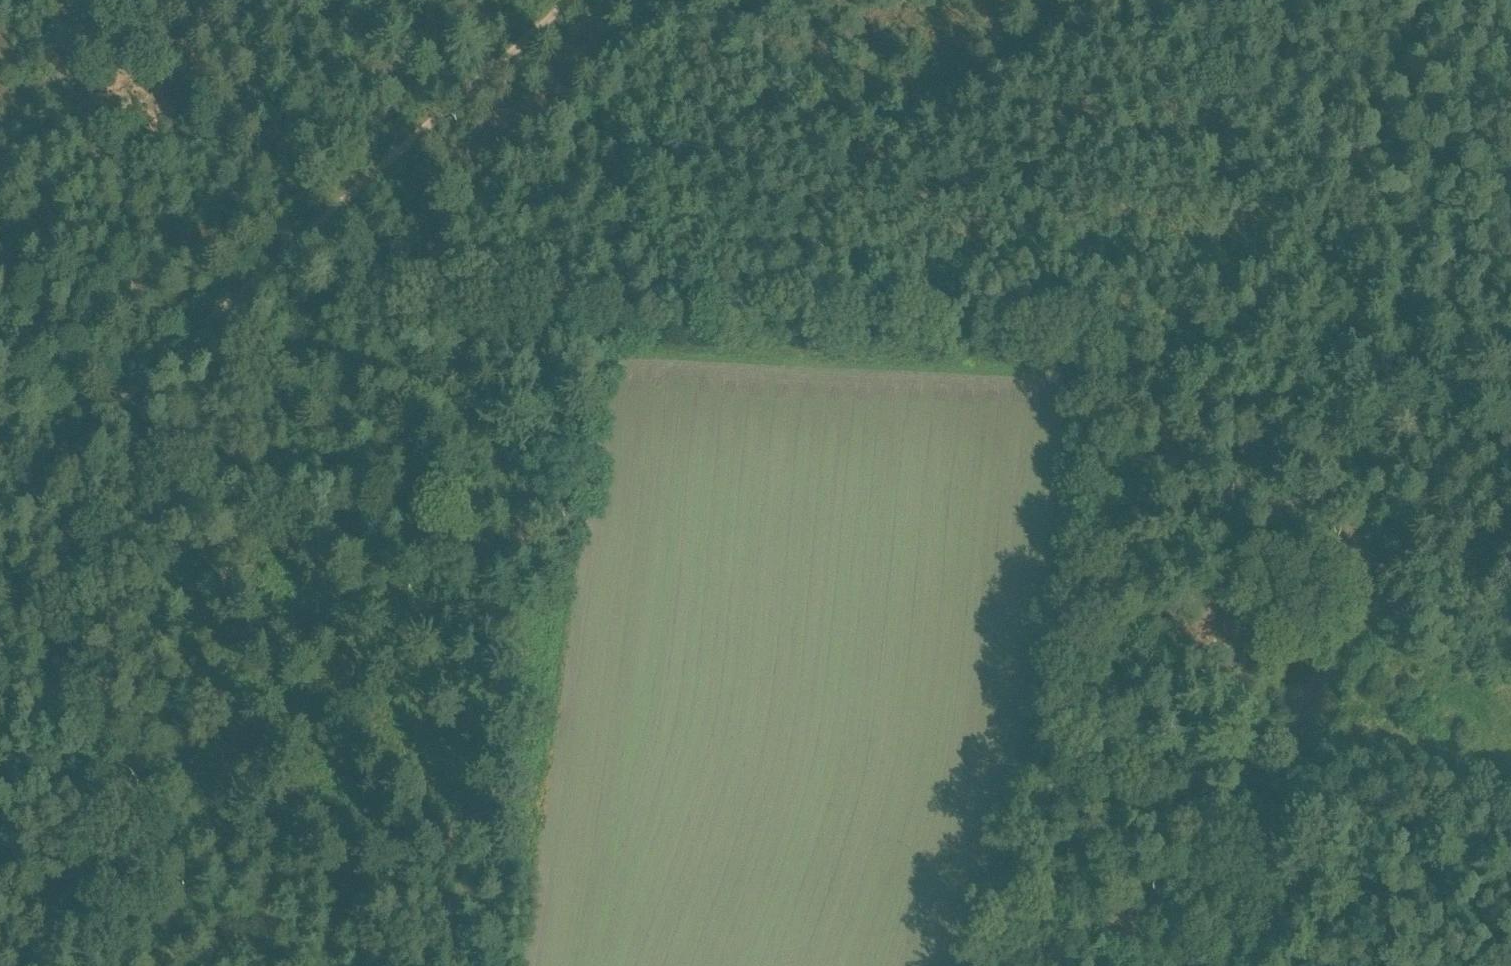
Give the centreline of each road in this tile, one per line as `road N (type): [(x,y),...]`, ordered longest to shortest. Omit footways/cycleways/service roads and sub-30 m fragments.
road 1 (track): [(0,518),(578,0)]
road 2 (track): [(1071,359),(1133,340),(1199,344),(1435,434),(1510,449)]
road 3 (track): [(0,164),(177,0)]

